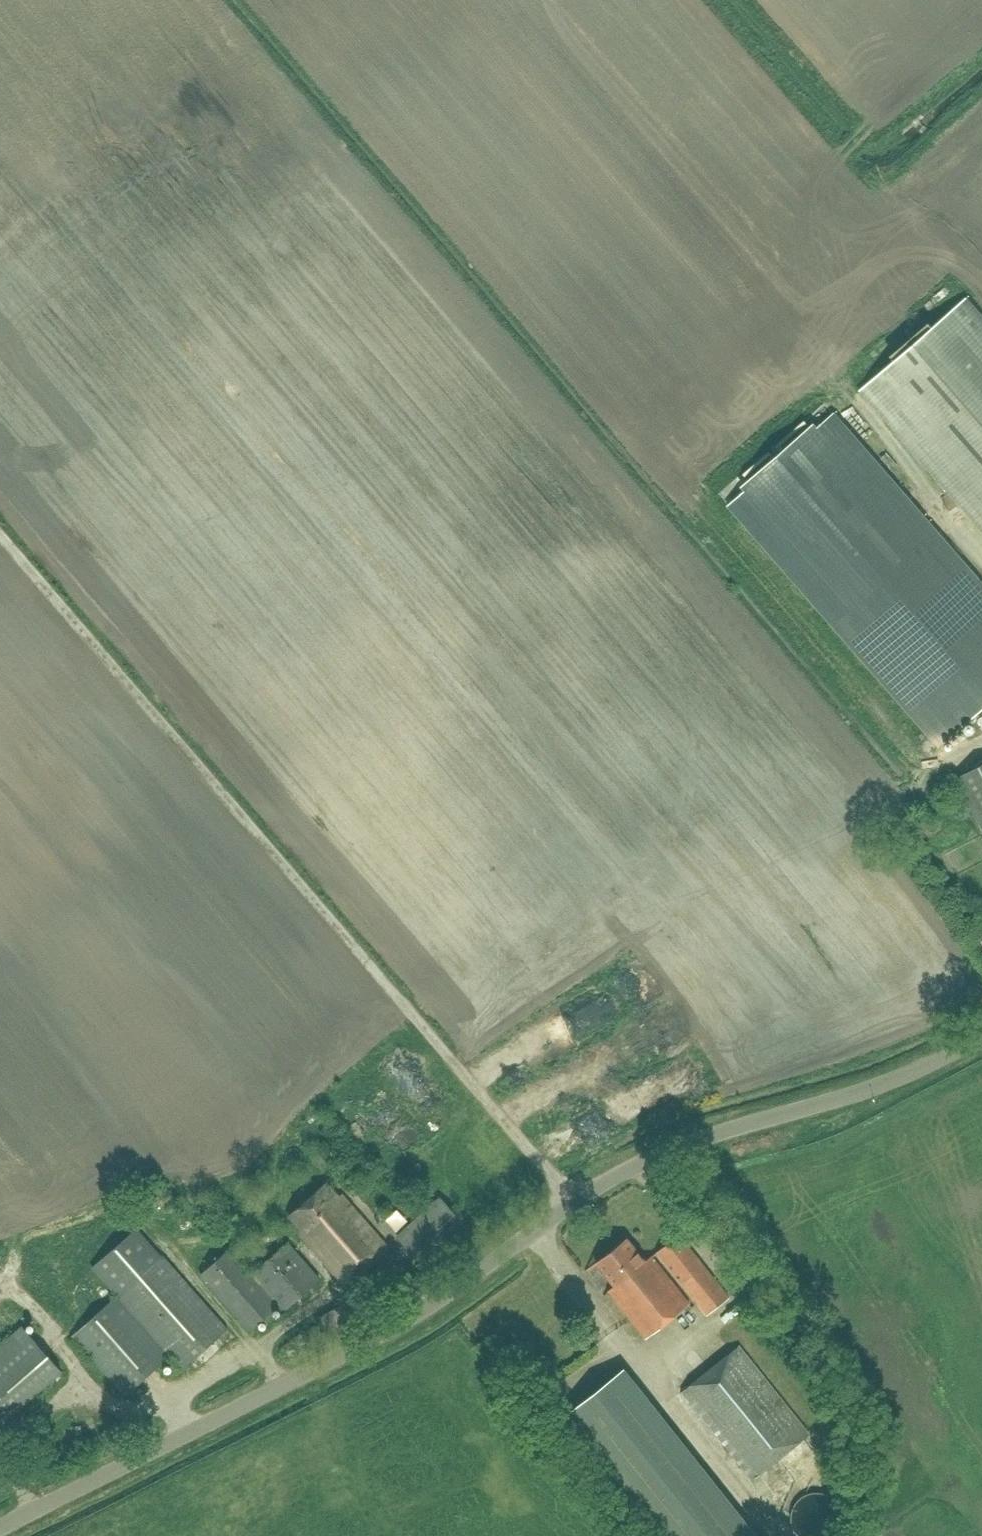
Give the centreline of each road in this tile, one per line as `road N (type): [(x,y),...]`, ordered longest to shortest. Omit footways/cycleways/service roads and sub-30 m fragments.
road 1 (unclassified): [(0,1533),(362,1353),(451,1298),(574,1193),(625,1166),(913,1072),(981,1036)]
road 2 (track): [(574,1193),(0,529)]

